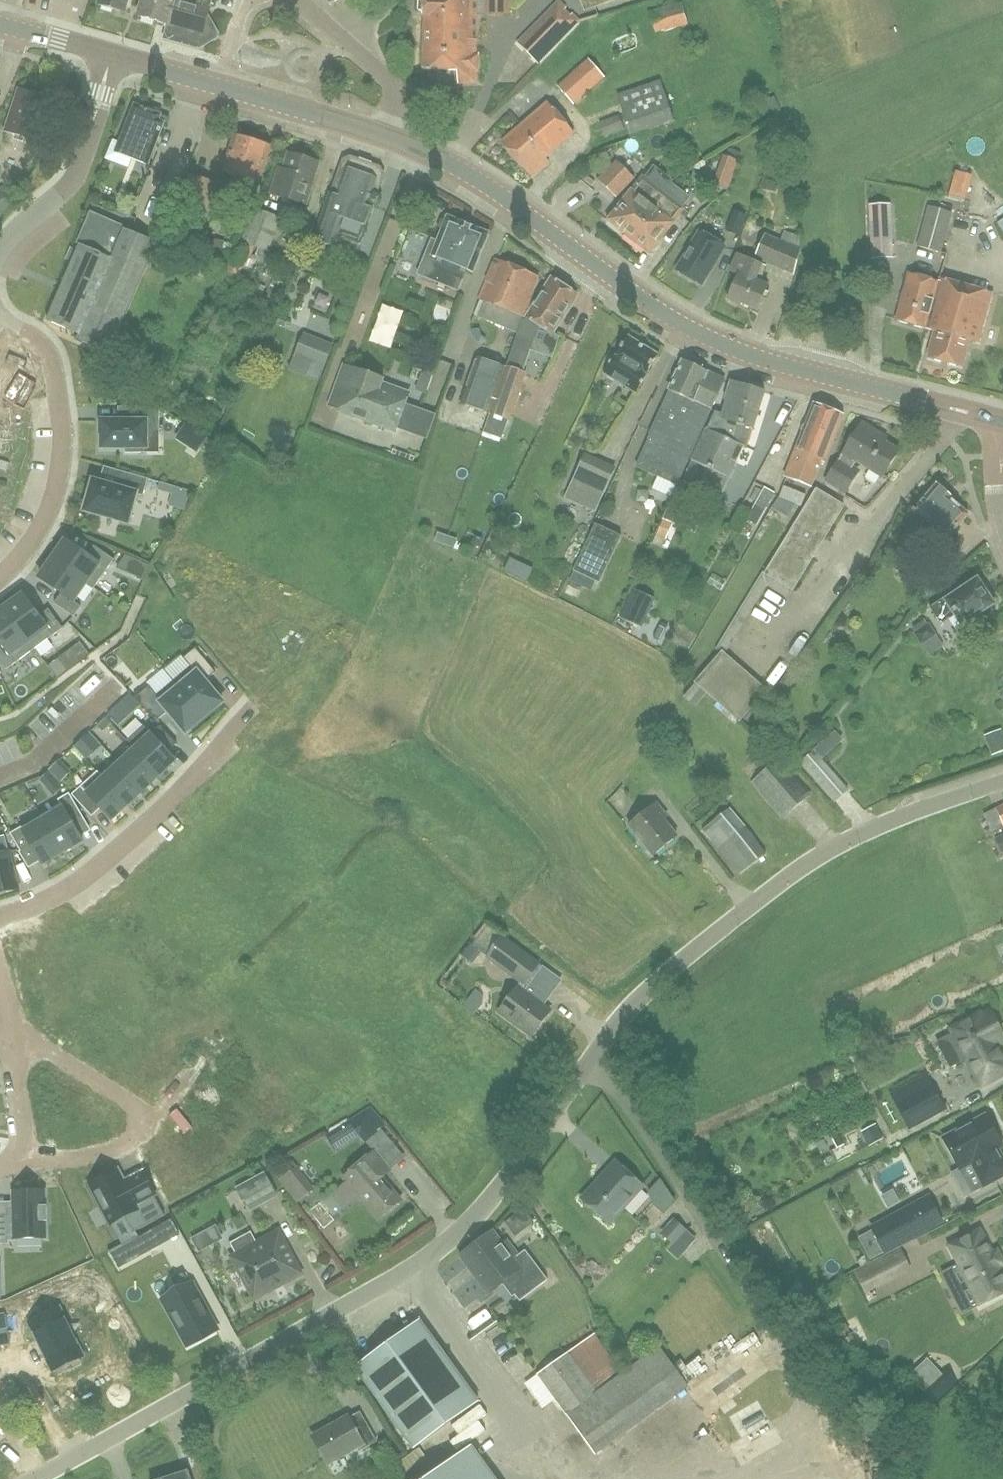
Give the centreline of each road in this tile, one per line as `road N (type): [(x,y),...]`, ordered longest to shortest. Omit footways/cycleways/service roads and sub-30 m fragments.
road 1 (residential): [(36,1478),(382,1285),(455,1234),(496,1194),(613,1029),(748,906),(818,856),(1002,781)]
road 2 (tertiary): [(1002,422),(721,344),(611,277),(479,182),(387,135)]
road 3 (residential): [(0,915),(56,897),(100,870),(252,709)]
road 4 (residential): [(0,317),(51,356),(63,404),(56,489),(41,527),(0,577)]
road 5 (tertiary): [(387,135),(112,56)]
road 6 (residential): [(0,251),(81,170),(112,56)]
road 7 (residential): [(387,135),(396,98),(390,84),(295,0)]
road 8 (residential): [(152,1119),(6,1022)]
road 9 (residential): [(24,1162),(6,1022)]
road 10 (residential): [(152,1119),(115,1149),(24,1162)]

